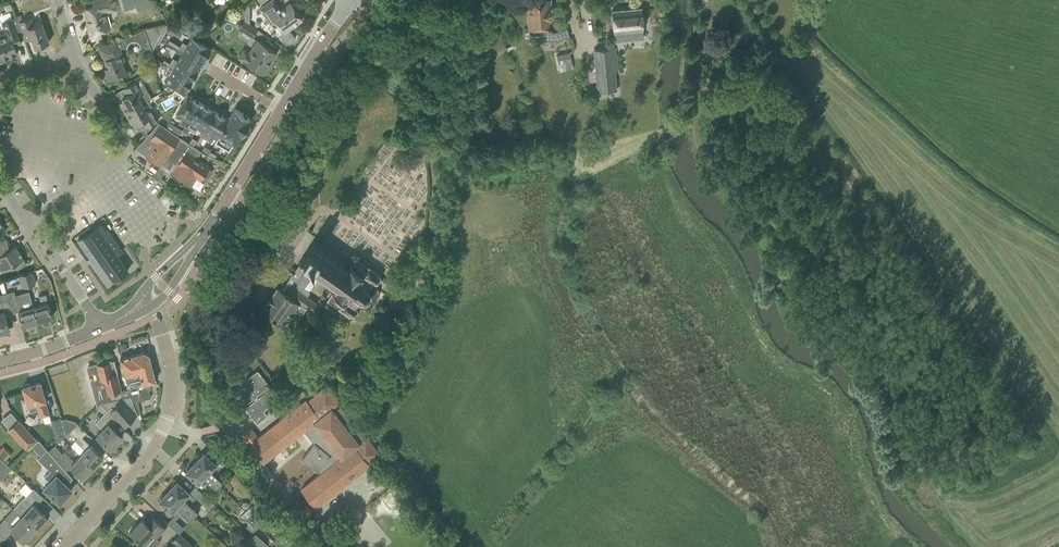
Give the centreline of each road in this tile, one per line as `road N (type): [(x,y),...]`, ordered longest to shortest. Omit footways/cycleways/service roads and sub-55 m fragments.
road 1 (residential): [(30,221),(124,154),(74,58)]
road 2 (tertiary): [(192,251),(283,109)]
road 3 (unclassified): [(61,546),(143,463),(165,425)]
road 4 (residential): [(165,425),(174,387),(145,302)]
road 5 (tertiary): [(283,109),(349,2)]
road 6 (residential): [(30,221),(98,326)]

